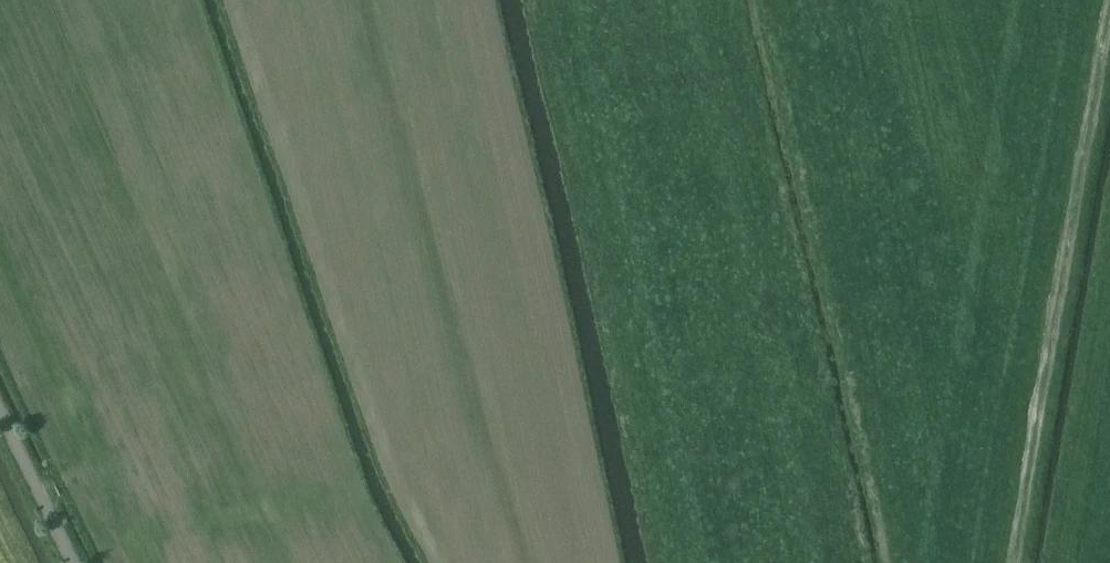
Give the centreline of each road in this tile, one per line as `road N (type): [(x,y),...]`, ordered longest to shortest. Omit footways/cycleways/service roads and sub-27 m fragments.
road 1 (track): [(571,0),(683,562)]

